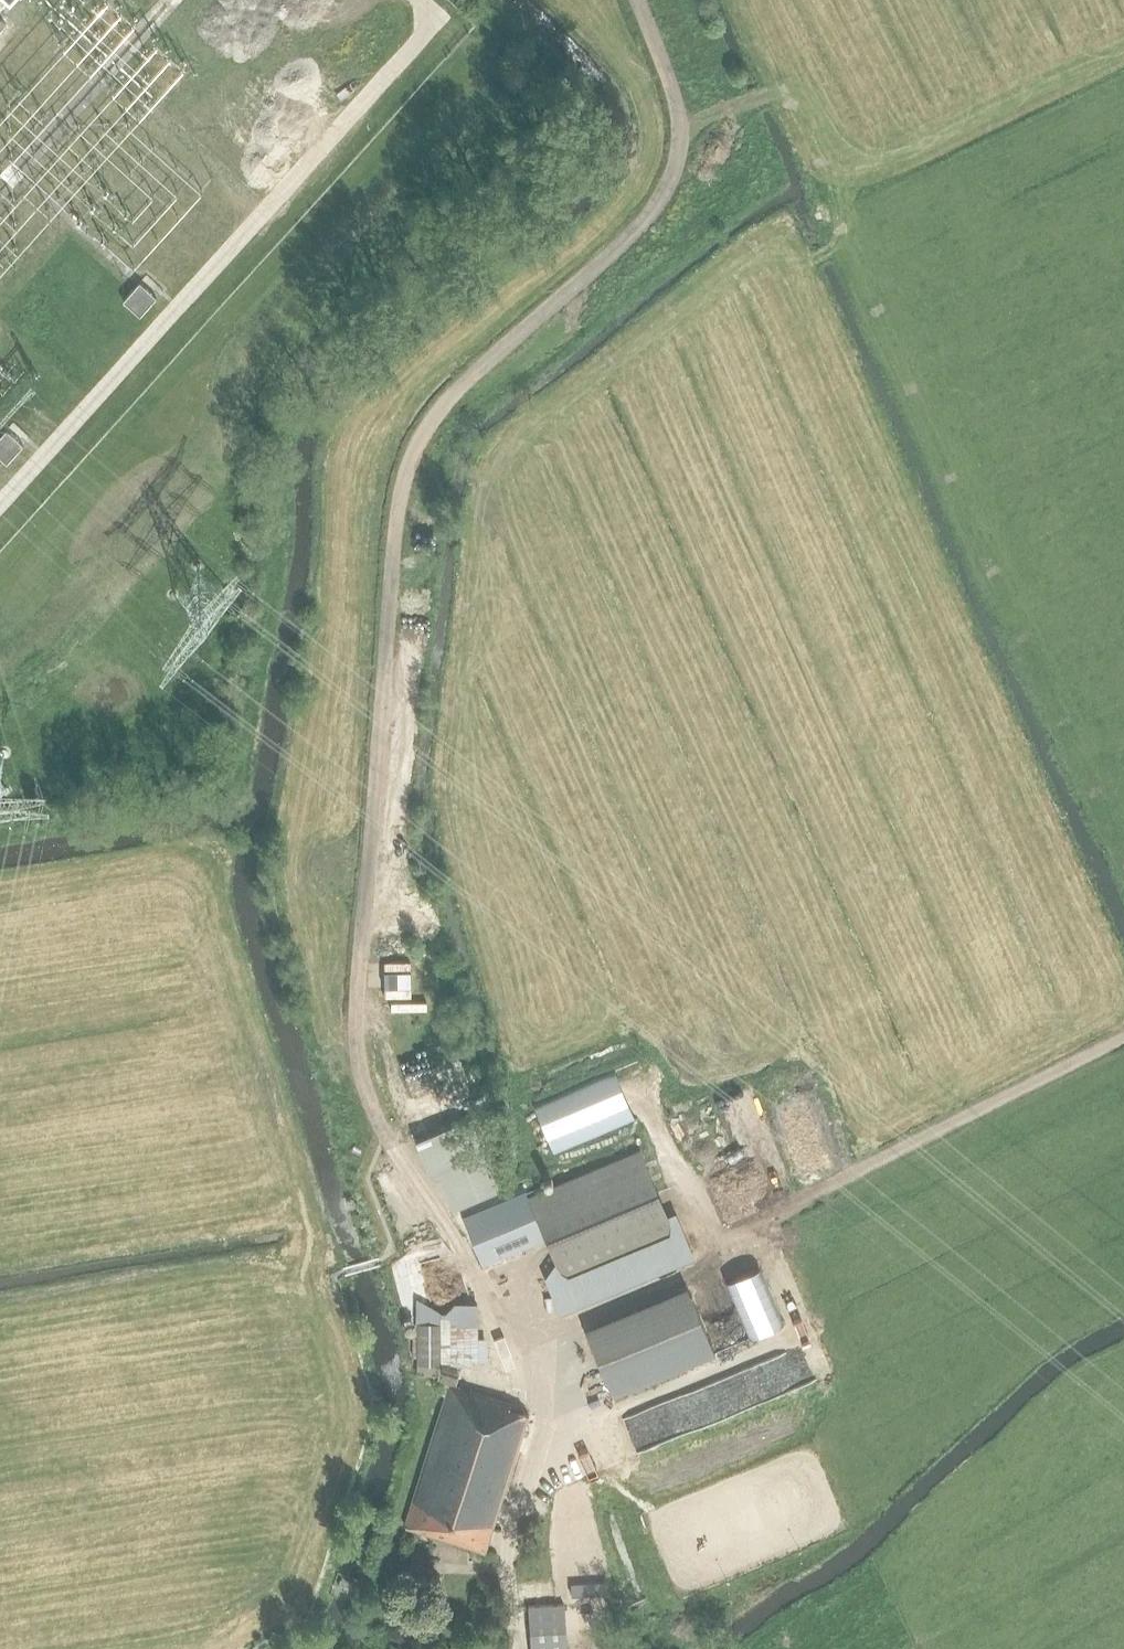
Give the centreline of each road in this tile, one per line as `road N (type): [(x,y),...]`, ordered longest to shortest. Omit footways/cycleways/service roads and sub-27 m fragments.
road 1 (track): [(1123,1038),(713,1241)]
road 2 (track): [(486,1300),(510,1348),(721,1258),(659,1132)]

